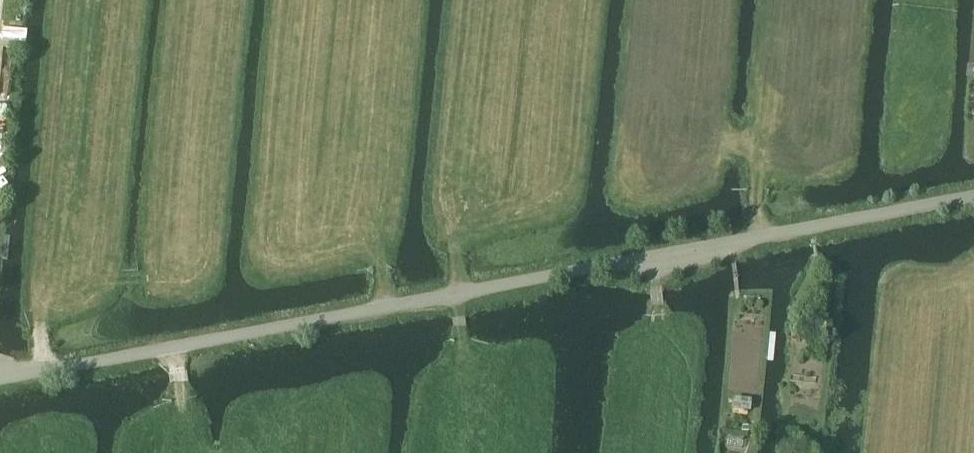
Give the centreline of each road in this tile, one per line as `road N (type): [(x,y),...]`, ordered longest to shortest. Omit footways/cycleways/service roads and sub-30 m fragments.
road 1 (unclassified): [(0,378),(973,194)]

